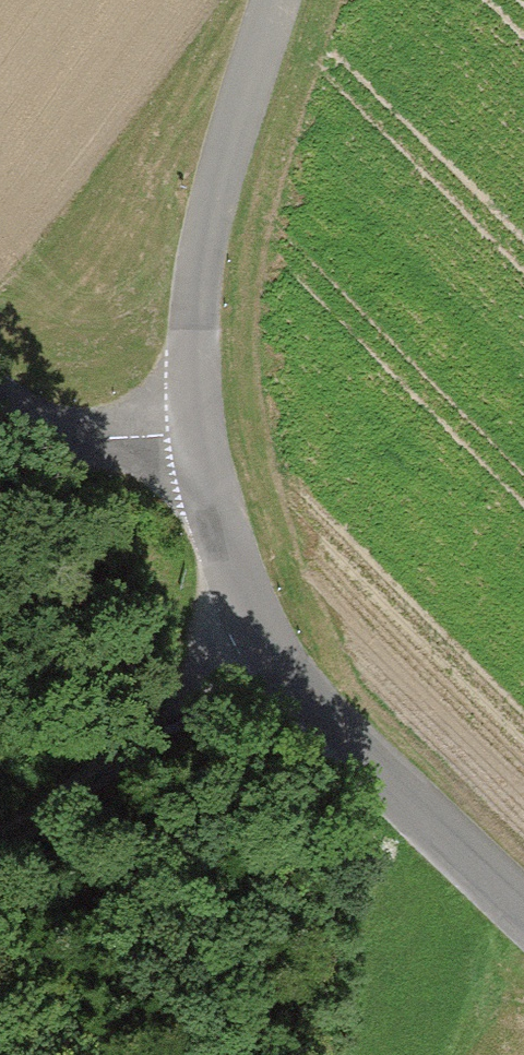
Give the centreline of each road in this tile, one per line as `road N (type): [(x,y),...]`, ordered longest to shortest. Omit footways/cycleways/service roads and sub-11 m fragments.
road 1 (unclassified): [(523,903),(247,632),(192,499),(181,394)]
road 2 (unclassified): [(276,0),(180,306),(181,394)]
road 3 (track): [(247,632),(191,696),(95,778),(0,828)]
road 4 (unclassified): [(181,394),(101,442),(0,417)]

